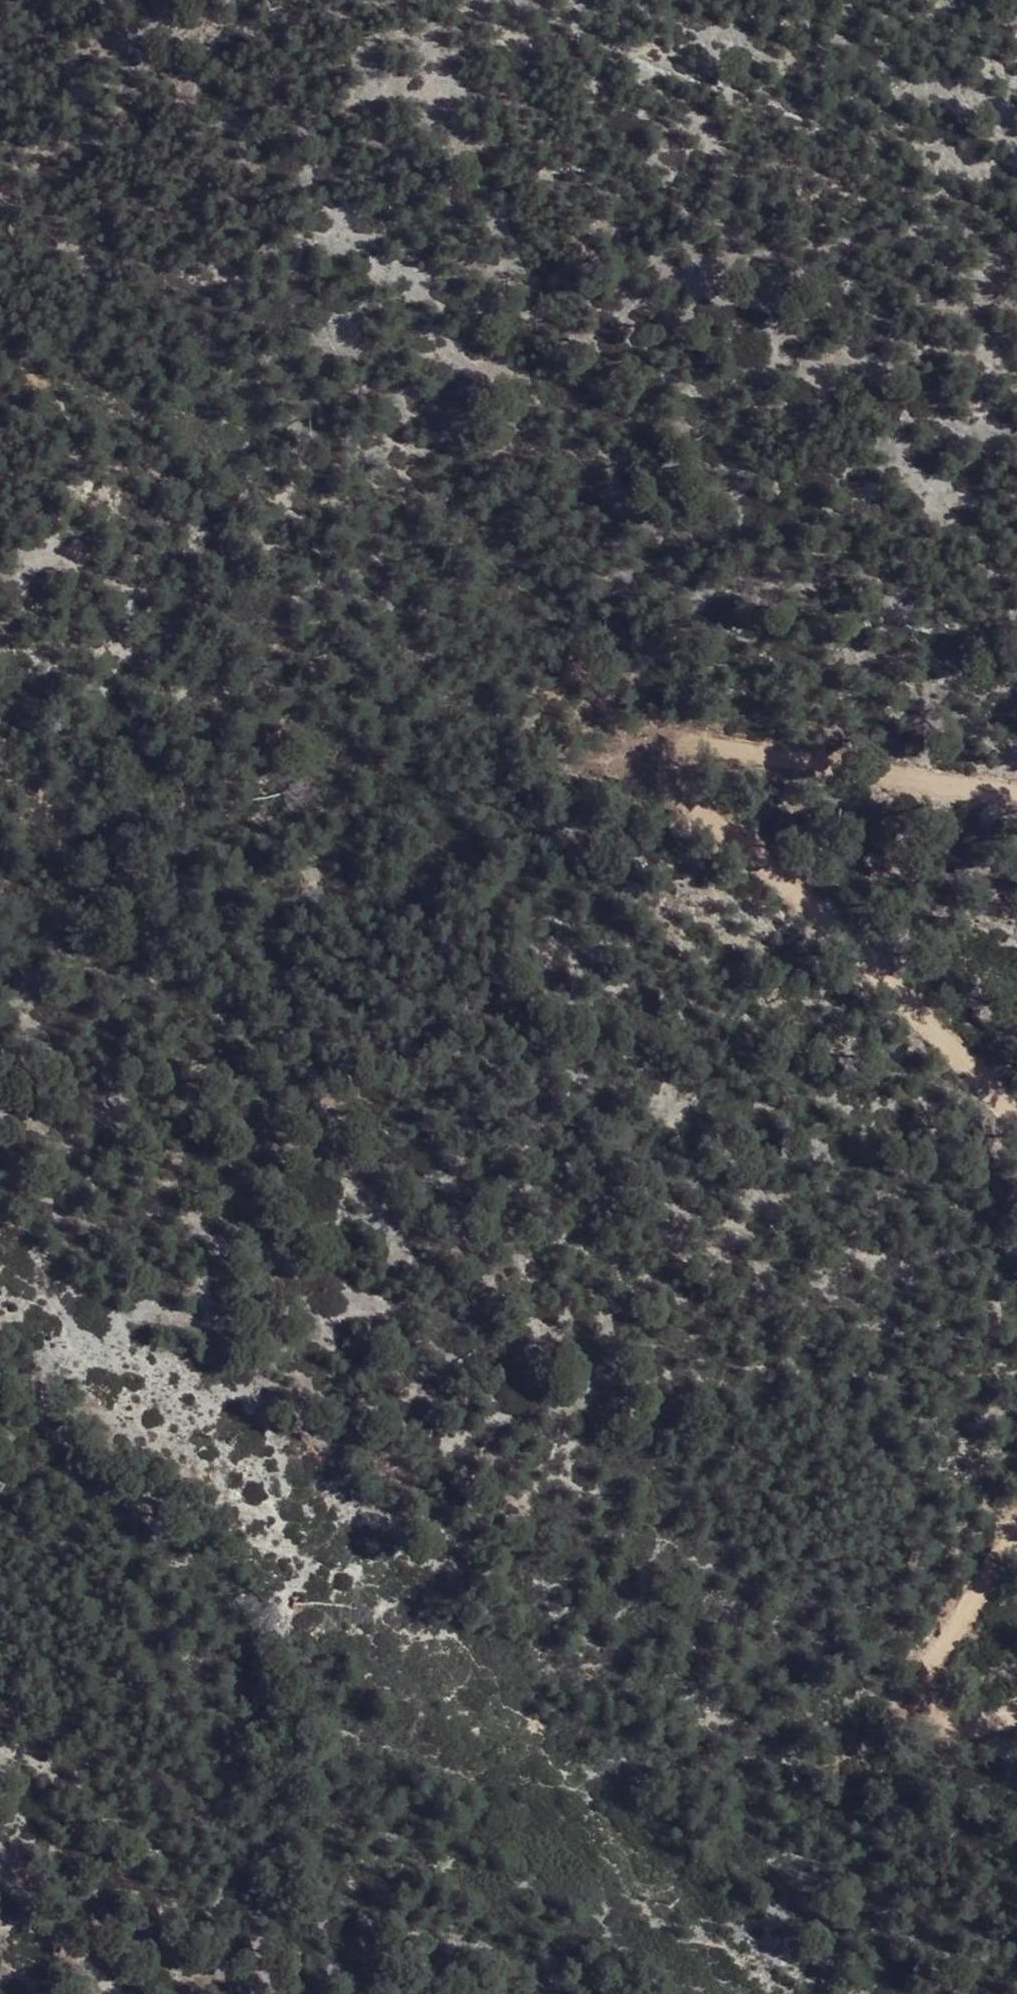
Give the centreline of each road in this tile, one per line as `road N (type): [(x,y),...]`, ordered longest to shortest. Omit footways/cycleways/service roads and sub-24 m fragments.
road 1 (track): [(1016,798),(684,741),(663,748),(657,765),(669,794),(790,888),(1016,1131)]
road 2 (track): [(1016,1524),(915,1661),(909,1702),(927,1722),(954,1731),(1016,1709)]
road 3 (unclassified): [(123,1993),(0,1872)]

